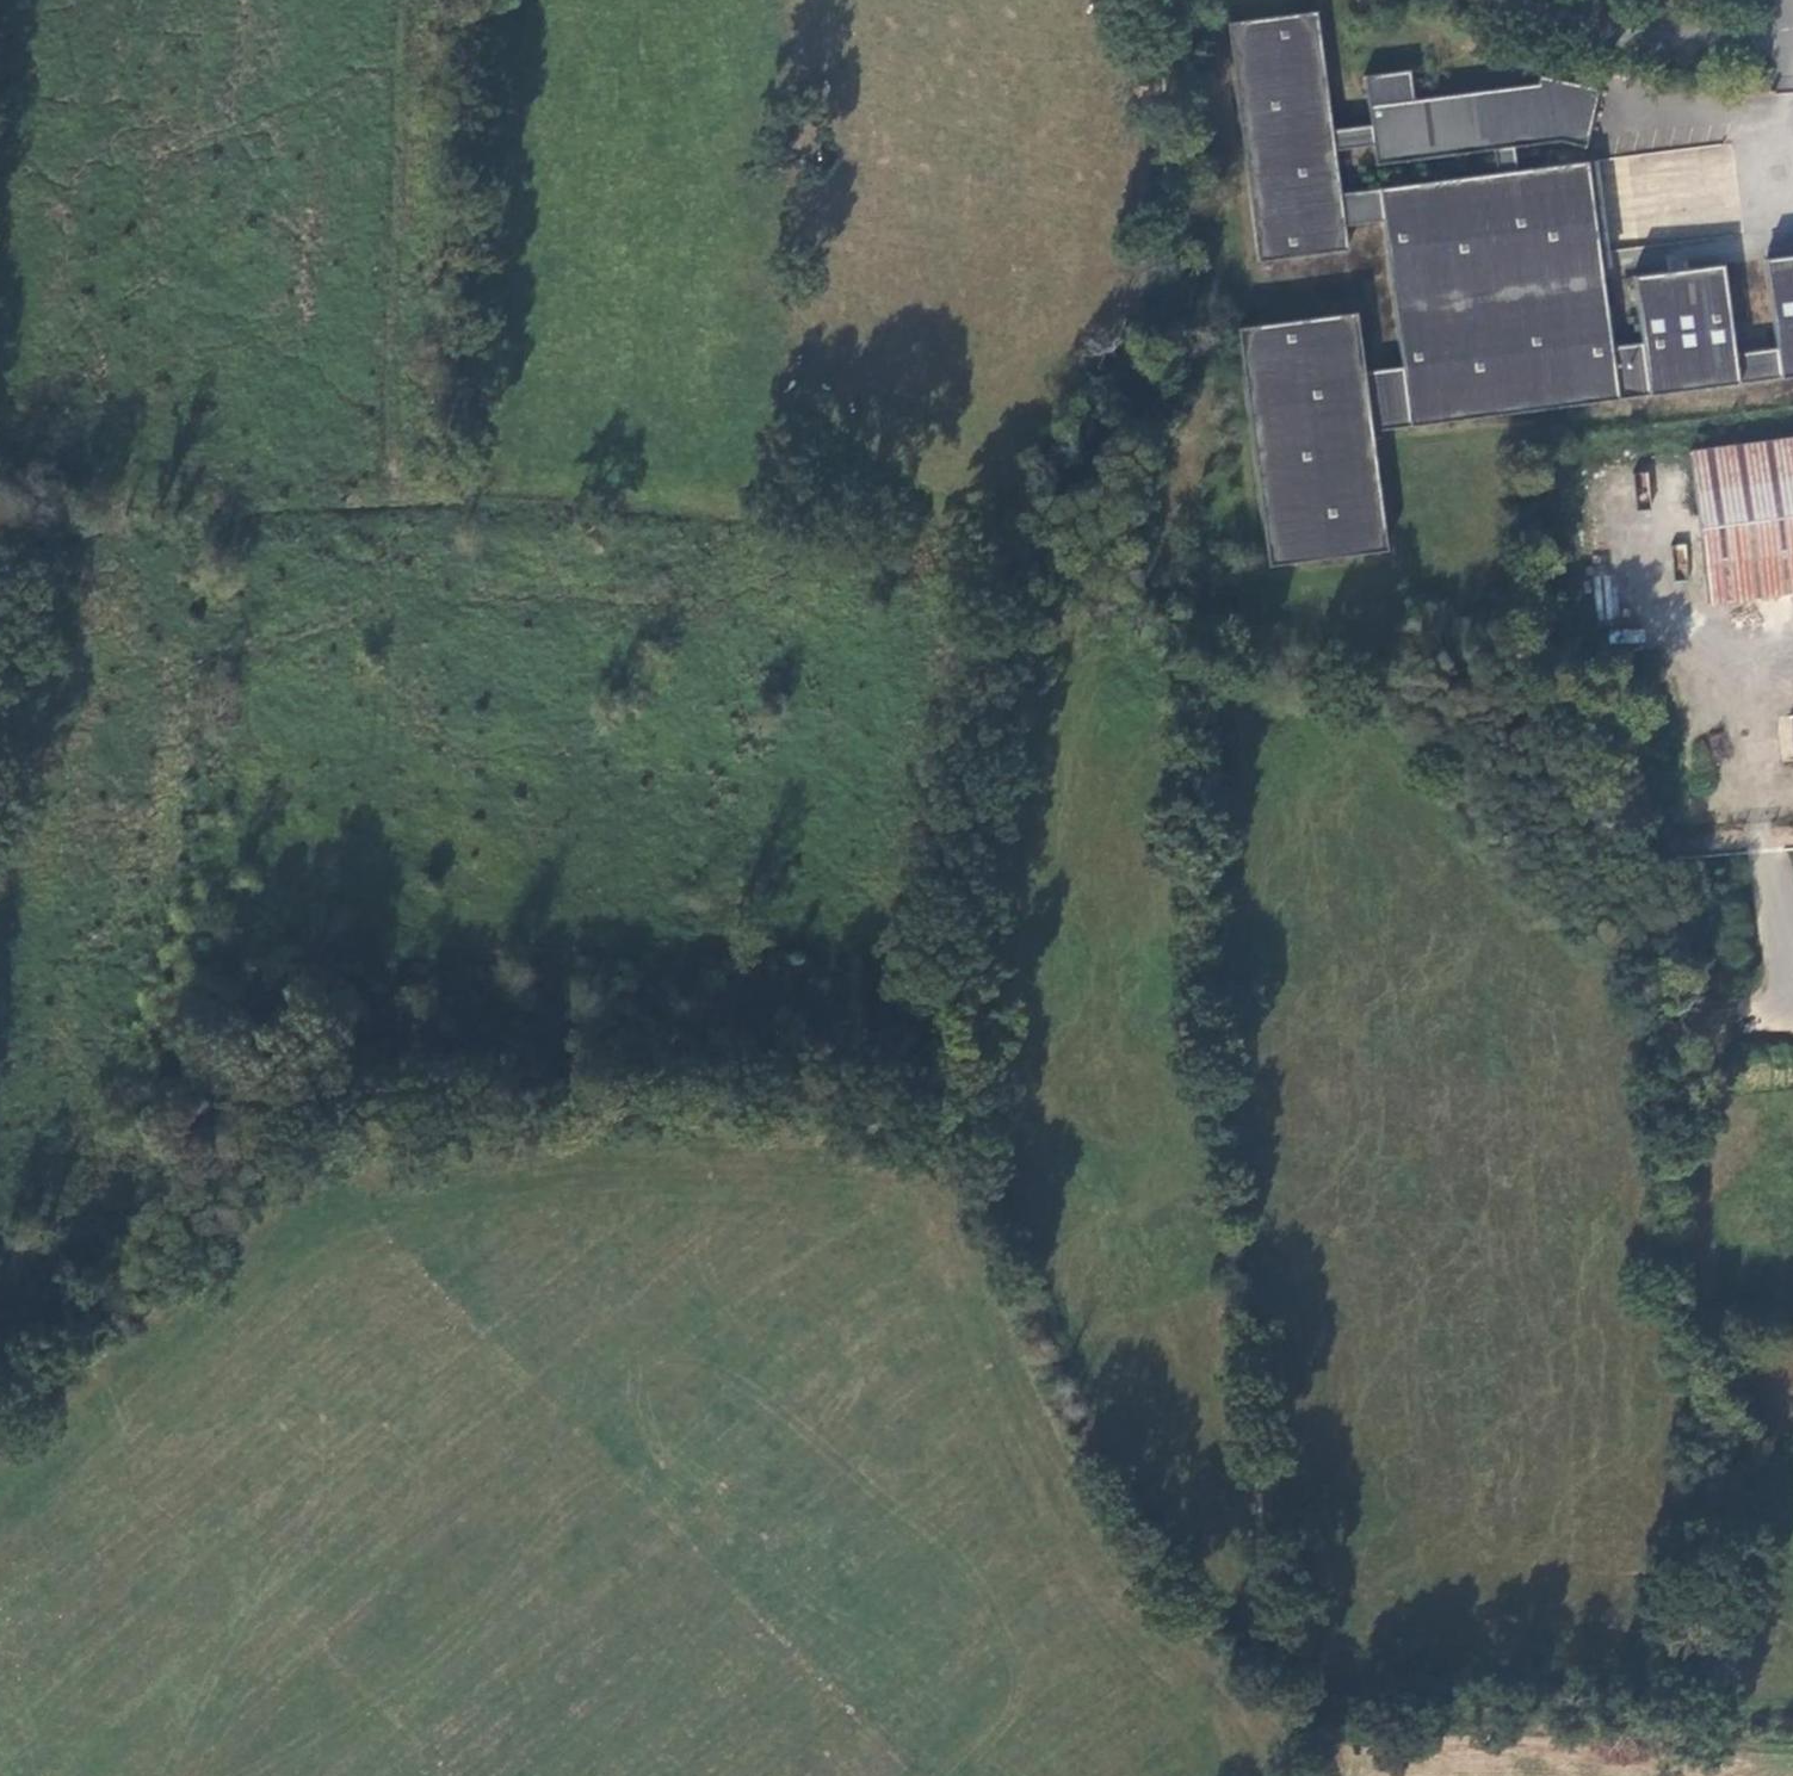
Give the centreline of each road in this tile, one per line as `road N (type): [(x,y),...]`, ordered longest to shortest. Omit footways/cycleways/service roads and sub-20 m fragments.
road 1 (unclassified): [(1792,34),(1651,37),(1516,0)]

